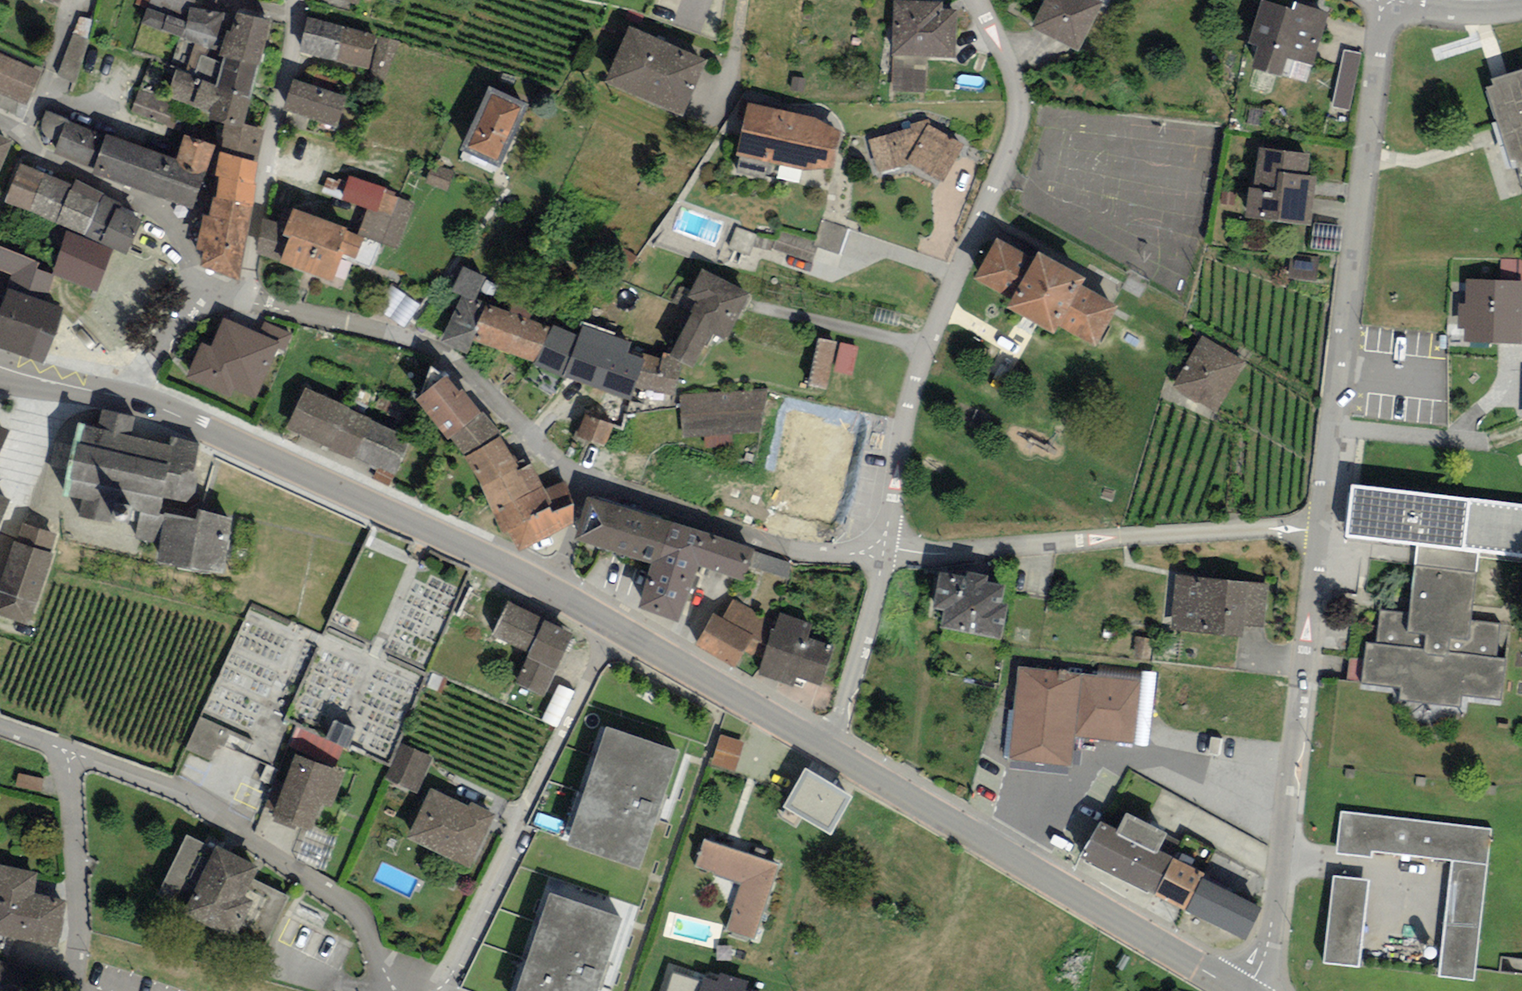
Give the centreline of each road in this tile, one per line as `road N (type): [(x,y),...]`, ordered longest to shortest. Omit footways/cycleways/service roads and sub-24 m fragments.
road 1 (residential): [(888,550),(919,367),(1017,121),(1010,67),(977,0)]
road 2 (residential): [(1321,527),(1384,0)]
road 3 (primary): [(829,746),(1240,990)]
road 4 (primary): [(128,398),(556,596)]
road 5 (residential): [(1249,990),(1272,926),(1321,527)]
road 6 (residential): [(888,550),(943,554),(1321,527)]
road 7 (residential): [(69,750),(181,794),(355,909),(401,990)]
road 8 (residential): [(613,627),(436,990)]
road 9 (residential): [(241,299),(439,353),(583,481)]
road 10 (residential): [(583,481),(802,551),(888,550)]
road 11 (residential): [(291,0),(241,299)]
road 12 (residential): [(0,121),(54,164),(165,216),(210,300)]
road 13 (primary): [(613,627),(829,746)]
road 14 (residential): [(69,750),(78,990)]
road 15 (residential): [(829,746),(888,550)]
road 16 (residential): [(0,557),(55,387)]
road 17 (residential): [(210,300),(171,336),(128,398)]
road 18 (residential): [(1396,0),(1450,10),(1521,8)]

